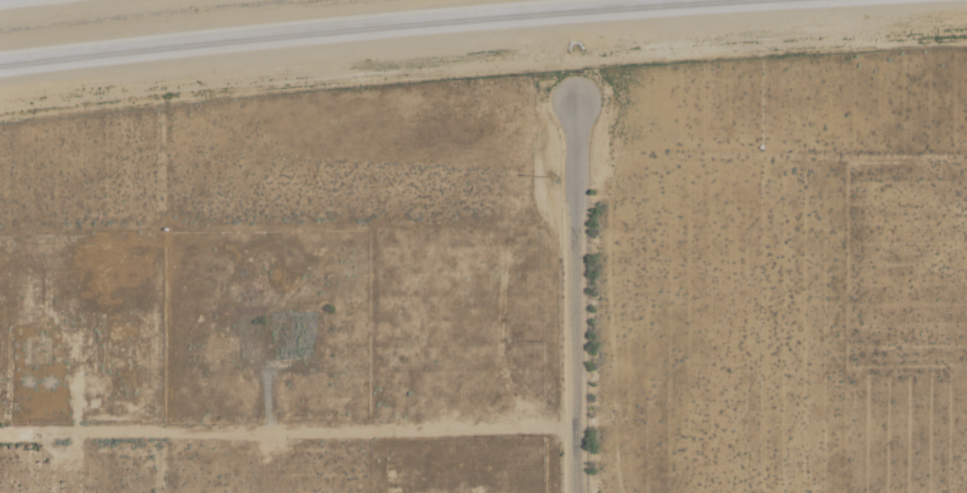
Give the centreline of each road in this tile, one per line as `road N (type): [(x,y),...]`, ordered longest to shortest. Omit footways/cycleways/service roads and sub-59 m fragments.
road 1 (motorway): [(0,63),(710,0)]
road 2 (residential): [(578,492),(577,100)]

